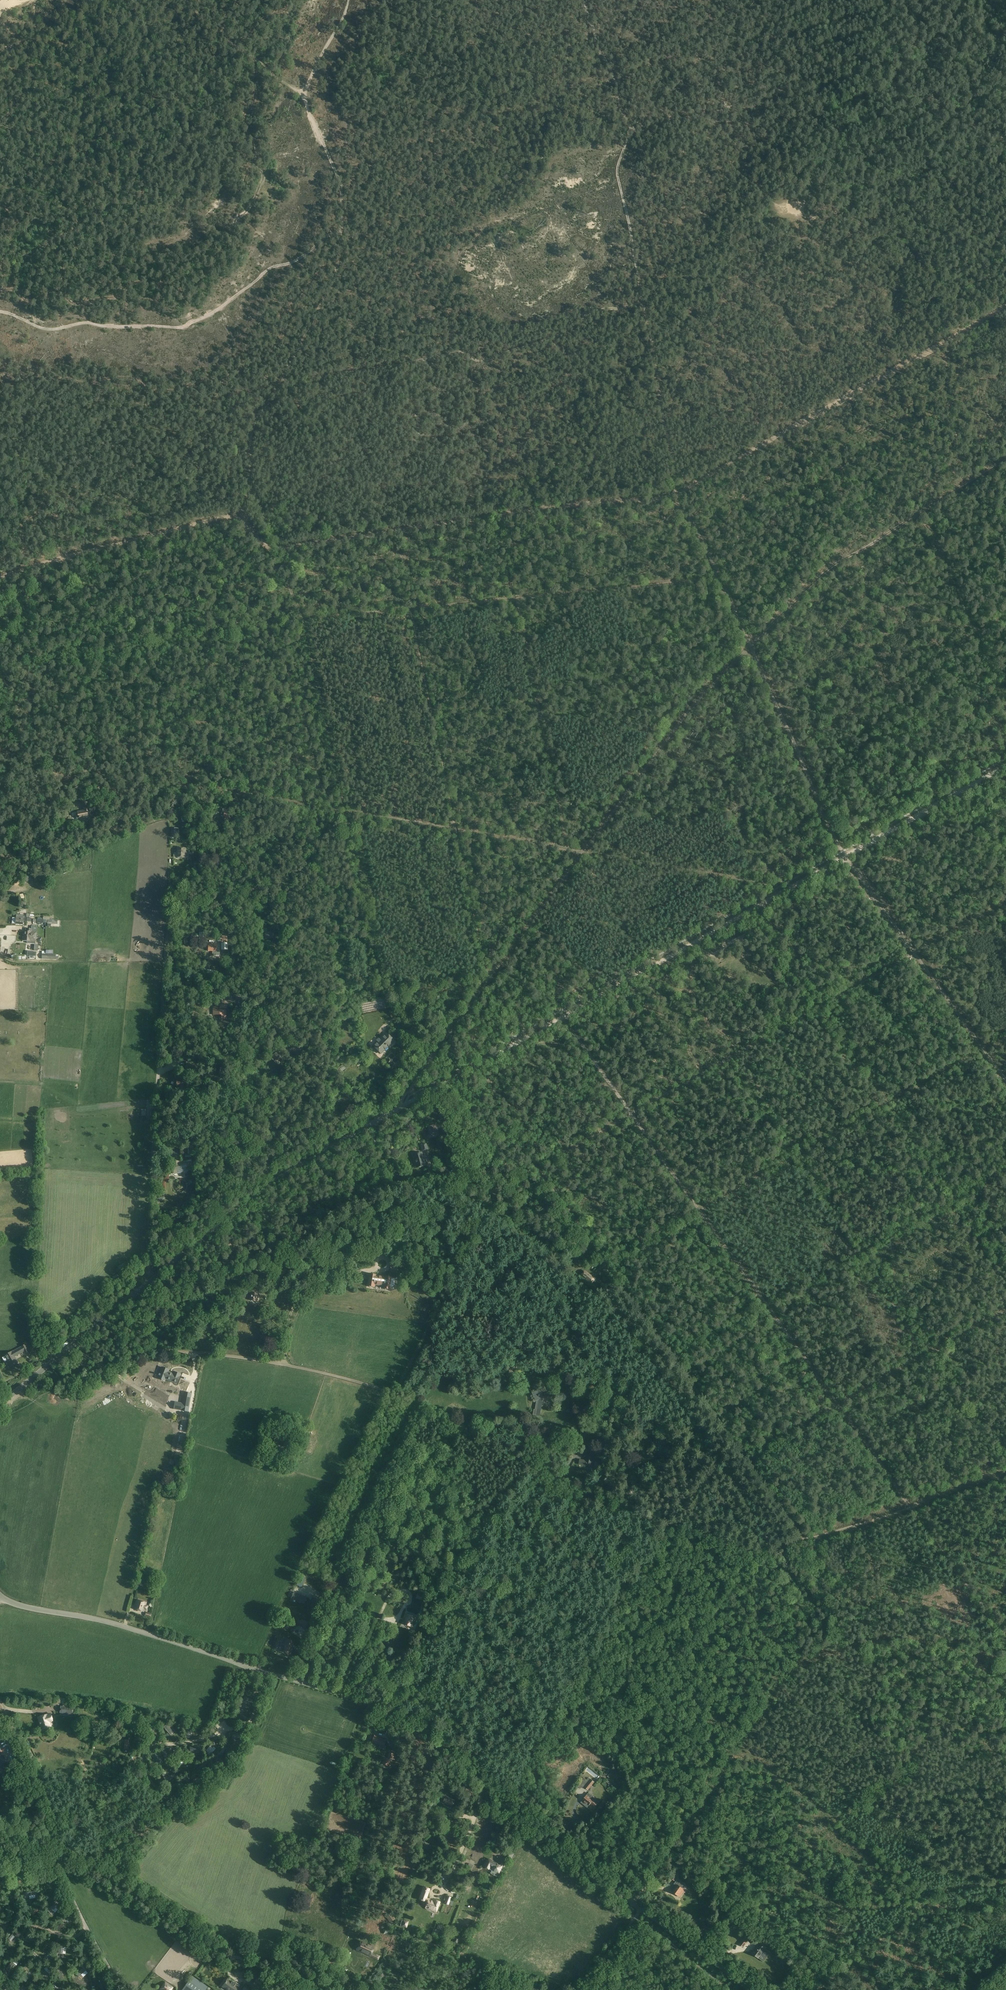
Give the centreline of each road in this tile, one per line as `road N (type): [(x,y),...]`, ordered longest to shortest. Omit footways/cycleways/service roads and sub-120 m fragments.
road 1 (track): [(186,1418),(72,1346),(231,1356),(366,1384),(622,1512),(763,1556),(911,1507)]
road 2 (tertiary): [(751,1989),(395,1714),(0,1595)]
road 3 (track): [(384,1181),(527,1165),(542,1172),(801,1540)]
road 4 (track): [(238,516),(257,417),(317,319),(339,261),(340,182),(305,100),(349,0)]
road 5 (track): [(582,0),(630,124),(618,179),(676,495)]
road 6 (track): [(1005,1661),(895,1638),(807,1661),(633,1903)]
road 7 (unclassified): [(0,1404),(264,1188),(400,1107)]
road 8 (track): [(486,966),(433,985),(388,988),(302,617)]
road 9 (track): [(838,1404),(562,1017)]
road 10 (track): [(569,849),(216,786),(167,793),(142,811),(143,825)]
road 11 (track): [(151,1281),(169,861)]
road 12 (track): [(676,495),(271,547)]
road 13 (track): [(278,384),(458,353),(487,360),(561,334),(601,309),(643,303)]
road 14 (track): [(489,980),(409,608)]
road 15 (track): [(1005,307),(676,495)]
road 16 (track): [(339,233),(265,272),(193,330),(86,321),(42,328),(0,312)]
road 17 (track): [(630,128),(712,113),(901,52),(917,38),(921,0)]
road 18 (track): [(699,1210),(983,1050)]
road 19 (track): [(750,645),(838,562),(1005,458)]
road 20 (unclassified): [(119,1989),(70,1892),(40,1773),(0,1701)]
road 21 (track): [(0,672),(302,617)]
road 22 (track): [(588,1496),(452,1756)]
road 23 (track): [(253,534),(238,516),(0,577)]
road 24 (track): [(61,1852),(215,1950),(241,1958),(250,1977),(237,1980),(227,1962)]
road 25 (track): [(584,850),(688,712),(750,645)]
road 26 (track): [(762,1040),(536,1167)]
road 27 (track): [(516,598),(569,849)]
road 28 (track): [(329,1147),(269,988),(281,926)]
road 29 (track): [(845,856),(750,645)]
road 30 (track): [(400,1107),(529,926)]
road 31 (track): [(823,1989),(936,1895),(1005,1882)]
road 32 (track): [(302,617),(516,598)]
road 33 (track): [(516,598),(720,579)]
road 34 (track): [(1005,1310),(838,1404)]
road 35 (track): [(400,1107),(562,1017)]
road 36 (track): [(845,856),(1005,766)]
road 37 (track): [(267,1672),(248,1724),(151,1746),(143,1767)]
road 38 (track): [(914,952),(762,1040)]
road 39 (track): [(695,941),(845,856)]
road 40 (track): [(0,894),(29,866),(75,842),(143,825)]
road 41 (track): [(305,100),(185,0)]
road 42 (track): [(562,1017),(695,941)]
road 43 (track): [(384,1181),(309,1207),(240,1208)]
road 44 (track): [(838,1404),(911,1507)]
road 45 (track): [(143,1767),(155,1786),(170,1788),(222,1751),(226,1731)]

